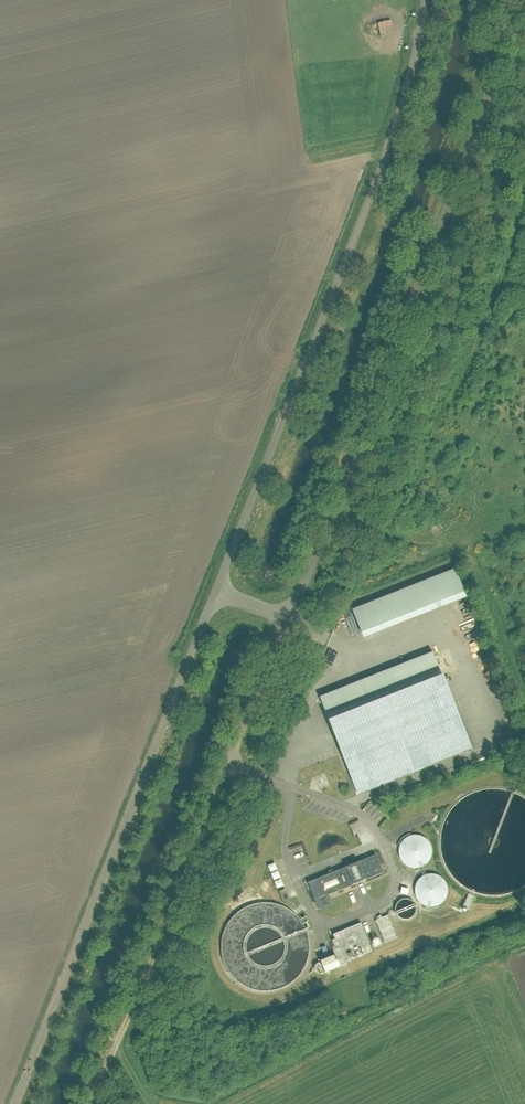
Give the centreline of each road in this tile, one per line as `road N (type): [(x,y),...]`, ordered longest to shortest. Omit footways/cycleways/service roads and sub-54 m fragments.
road 1 (unclassified): [(287,620),(487,99),(507,0)]
road 2 (unclassified): [(215,592),(391,140),(424,0)]
road 3 (unclassified): [(15,1103),(215,592)]
road 4 (track): [(226,766),(91,1103)]
road 5 (unclassified): [(226,766),(287,620)]

